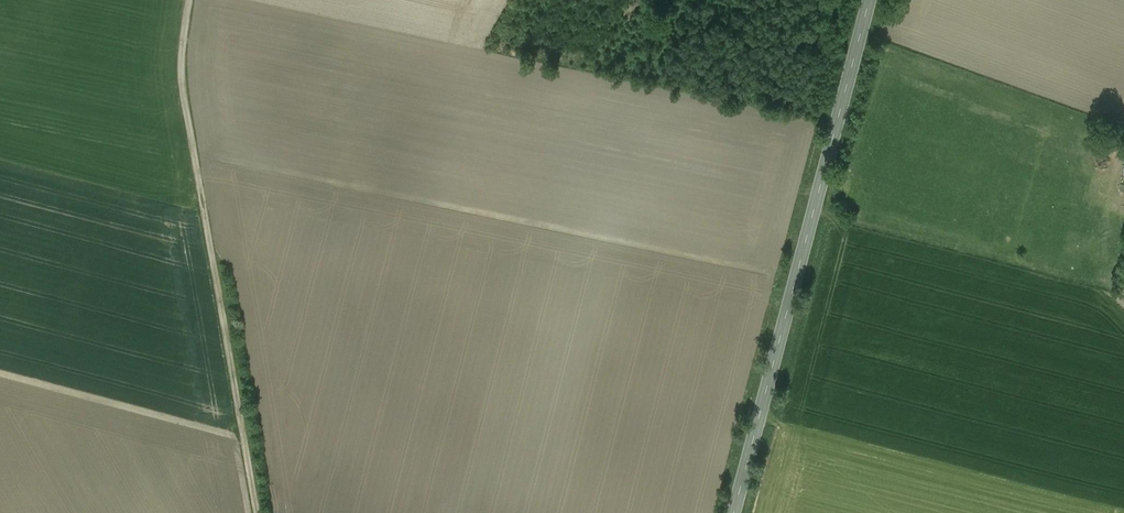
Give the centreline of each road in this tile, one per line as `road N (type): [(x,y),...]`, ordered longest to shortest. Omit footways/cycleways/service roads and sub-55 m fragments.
road 1 (tertiary): [(869,0),(734,512)]
road 2 (track): [(258,512),(180,71),(191,0)]

